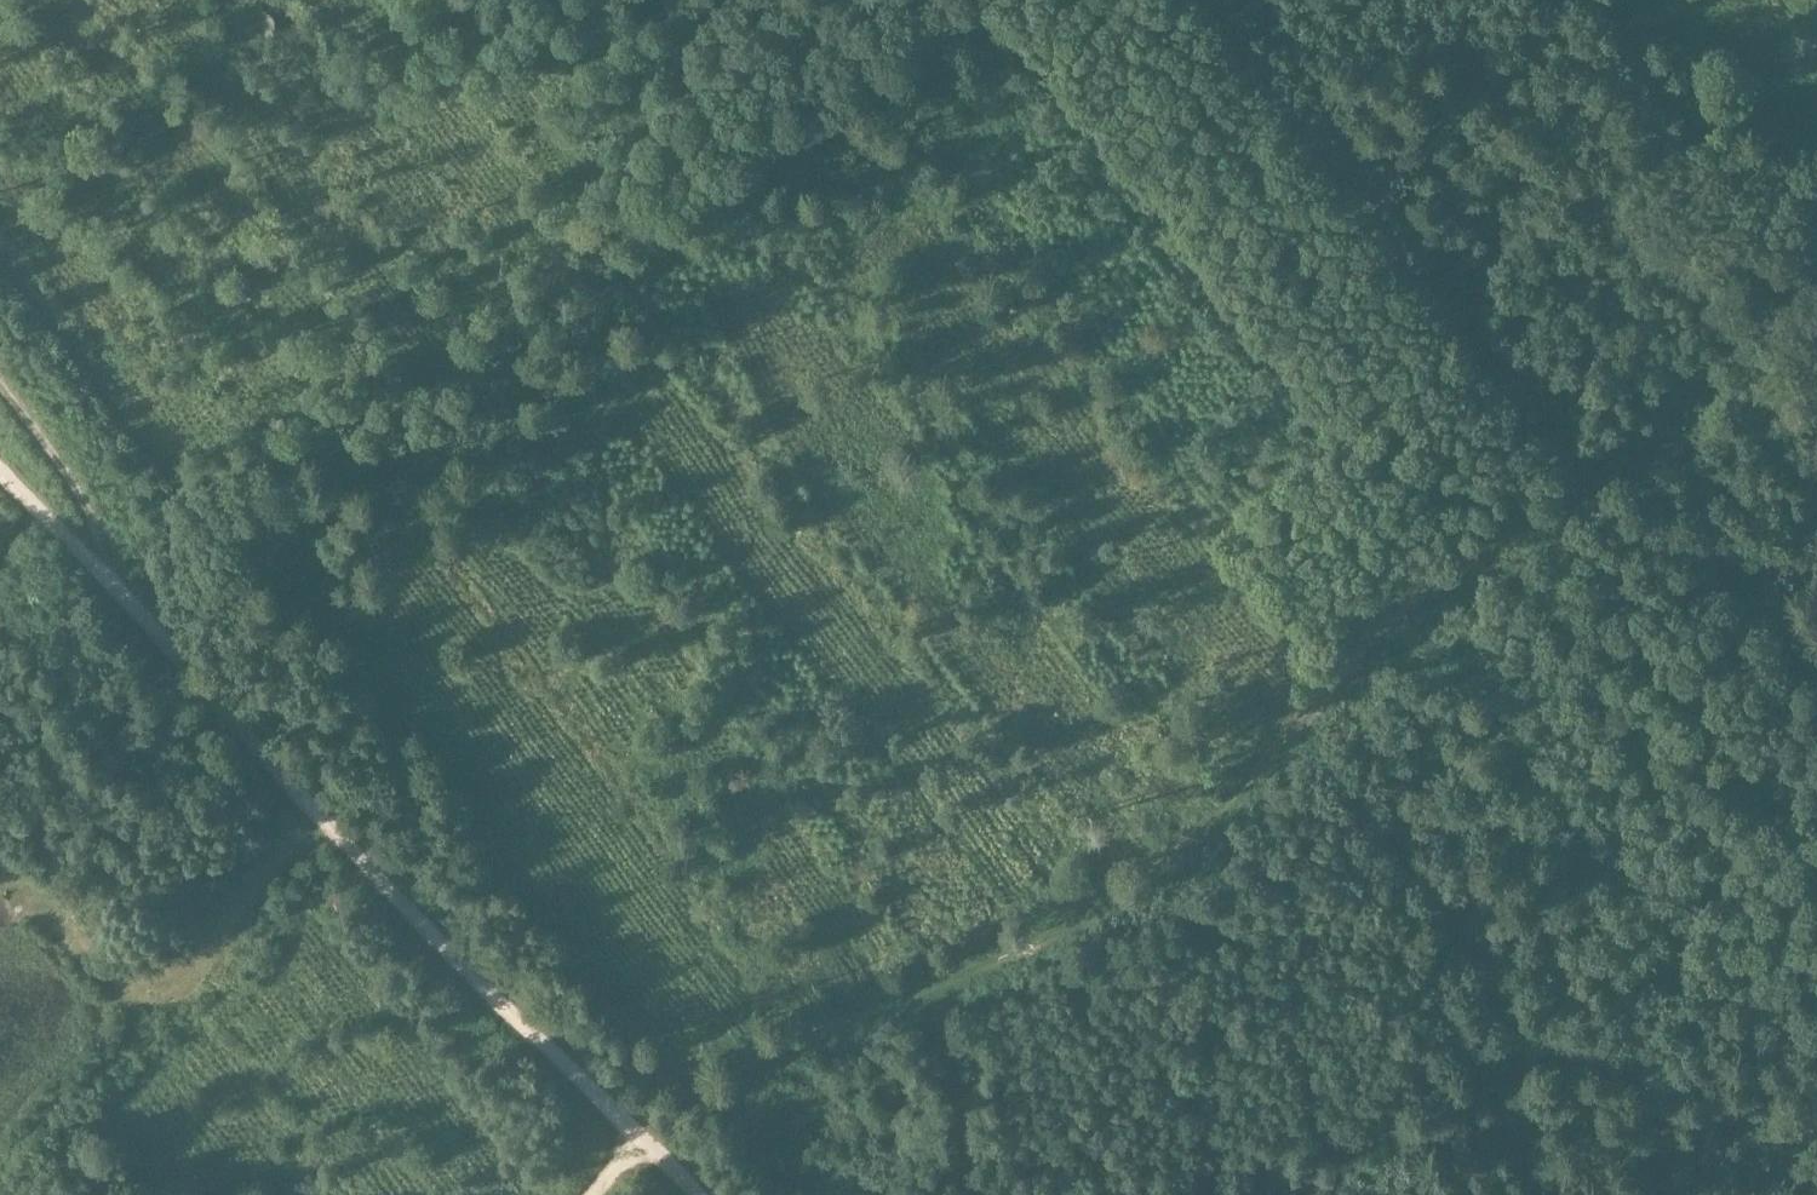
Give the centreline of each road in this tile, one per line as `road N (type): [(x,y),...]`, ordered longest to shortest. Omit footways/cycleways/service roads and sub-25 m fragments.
road 1 (track): [(643,1142),(789,1052),(1028,958),(1188,849),(1373,632),(1582,484),(1642,431),(1816,215)]
road 2 (track): [(643,1142),(305,805),(134,608)]
road 3 (track): [(0,391),(54,461),(134,608)]
road 4 (track): [(164,999),(305,805)]
road 5 (track): [(134,608),(0,471)]

